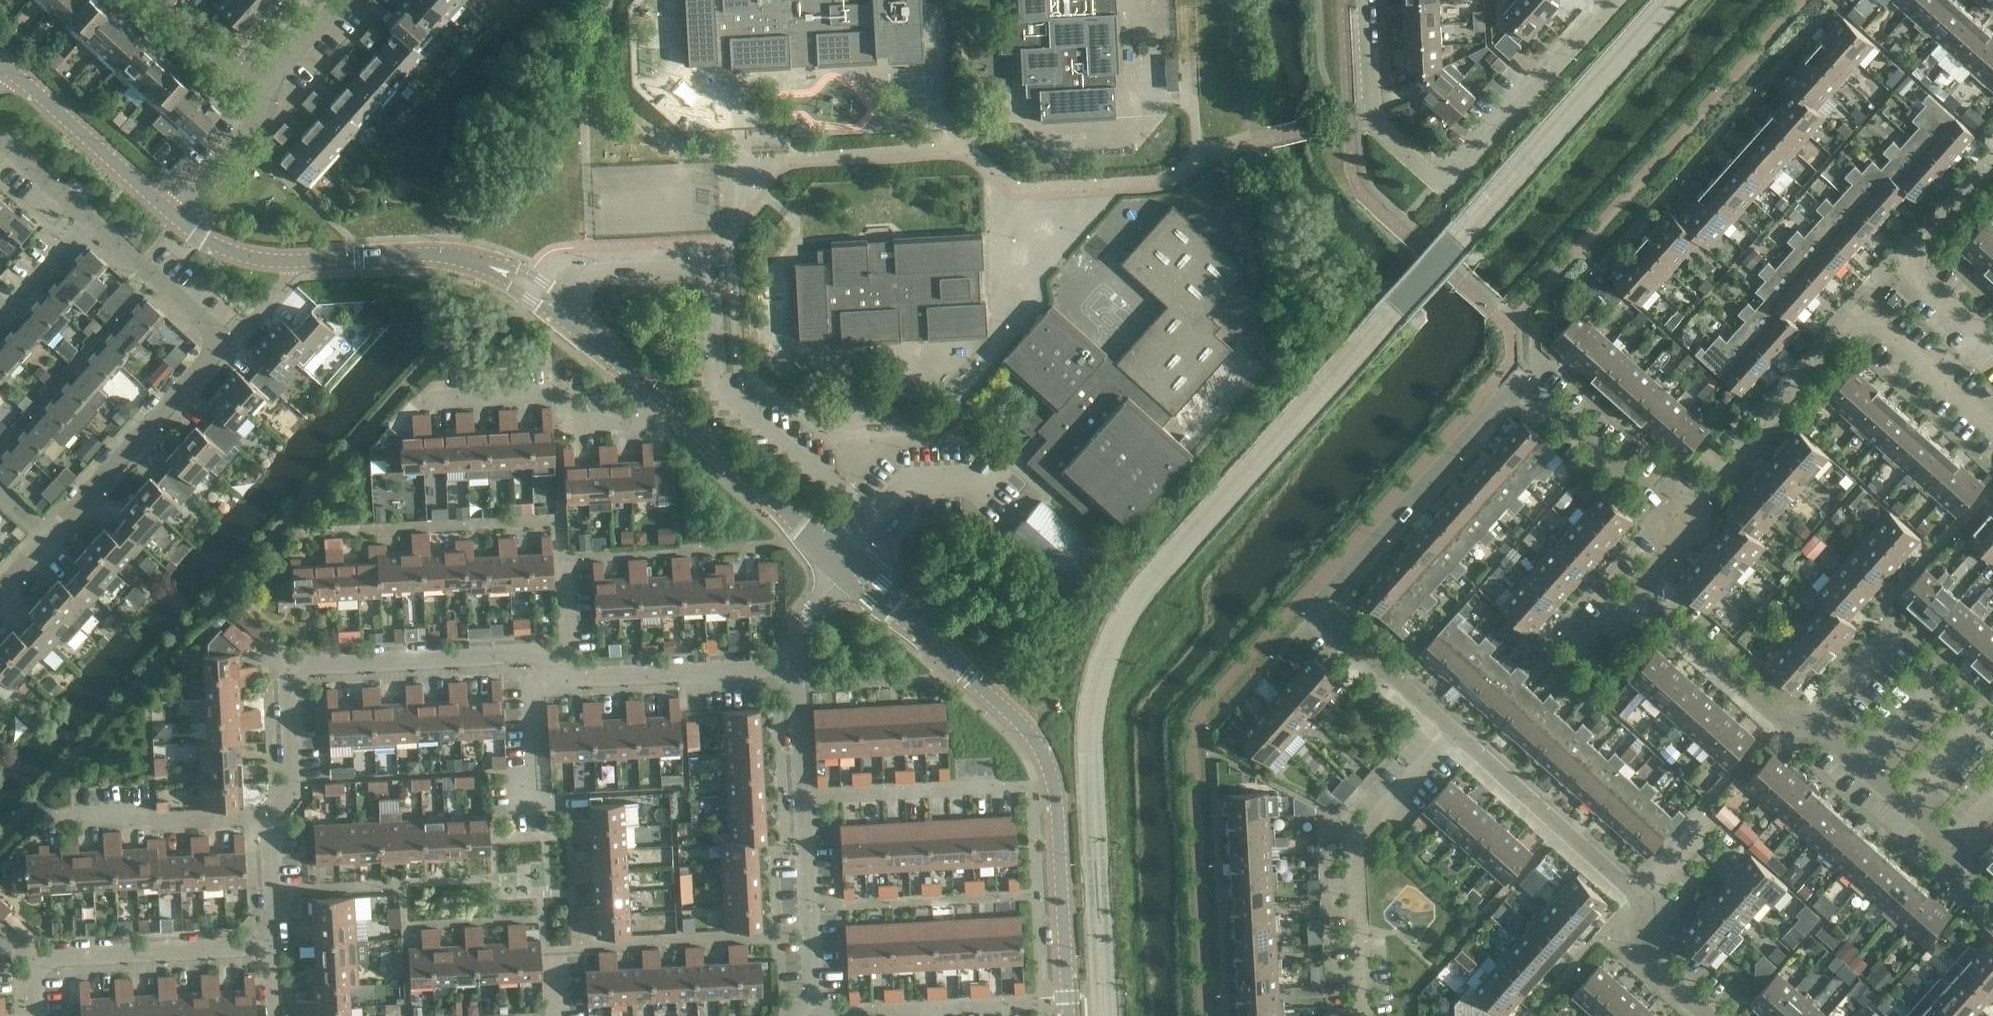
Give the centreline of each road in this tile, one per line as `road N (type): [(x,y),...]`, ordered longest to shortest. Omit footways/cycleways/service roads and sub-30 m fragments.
road 1 (residential): [(1456,730),(1327,609),(1509,390),(1526,388),(1692,531)]
road 2 (residential): [(1992,915),(1947,874),(1944,841),(1809,721),(1780,718),(1637,591),(1692,531)]
road 3 (unclassified): [(839,561),(876,518),(718,384),(711,271),(591,277),(566,311)]
road 4 (residential): [(535,656),(306,667),(293,675),(274,950)]
road 5 (residential): [(1368,0),(1375,120),(1442,184),(1457,181),(1616,0)]
road 6 (unclassified): [(1069,1015),(1056,790),(1043,754),(1024,725),(903,616)]
road 7 (residential): [(1692,531),(1707,492),(1864,312),(1992,427)]
road 8 (residential): [(1702,1015),(1639,958),(1634,893),(1456,730)]
road 9 (residential): [(797,1015),(817,989),(792,669)]
road 10 (residential): [(1363,1015),(1357,843),(1456,730)]
road 11 (unclassified): [(475,263),(437,255),(265,260),(211,244),(173,217)]
road 12 (residential): [(694,426),(573,430),(568,399),(428,400)]
road 13 (residential): [(36,1015),(34,979),(60,959),(274,950)]
road 14 (residential): [(792,669),(575,681),(535,656)]
road 15 (residential): [(1992,348),(1898,267),(1992,165)]
road 16 (residential): [(227,344),(51,536)]
road 17 (unclassified): [(173,217),(7,68)]
road 18 (unclassified): [(839,561),(694,426)]
road 19 (residential): [(227,344),(88,219)]
road 20 (unclassified): [(694,426),(566,311)]
road 21 (residential): [(173,217),(266,90)]
road 22 (residential): [(538,794),(535,656)]
road 23 (residential): [(0,307),(8,313),(88,219)]
road 24 (residential): [(266,90),(168,0)]
road 25 (residential): [(266,90),(347,0)]

